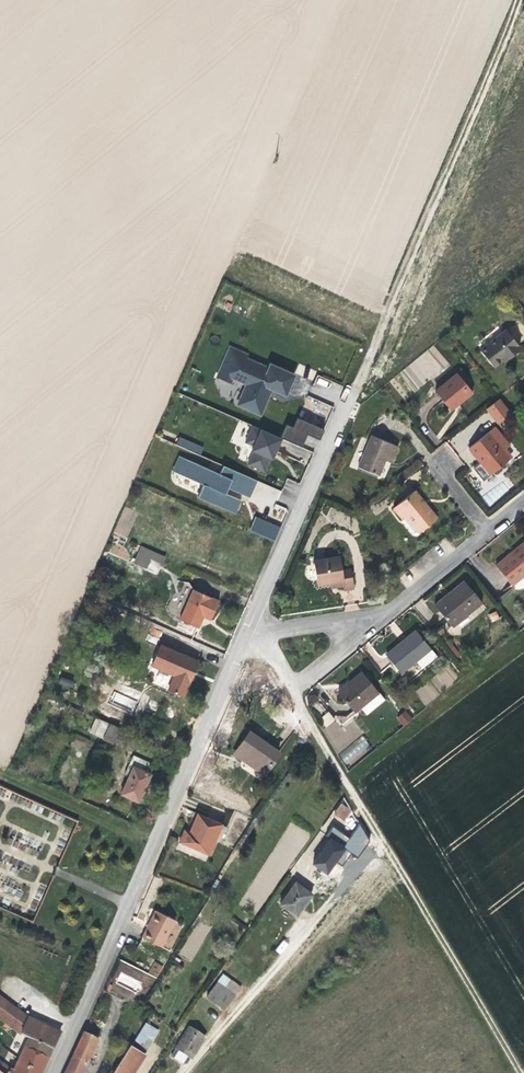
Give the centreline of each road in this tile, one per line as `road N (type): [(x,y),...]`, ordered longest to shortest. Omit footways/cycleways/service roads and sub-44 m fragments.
road 1 (residential): [(54,1072),(245,635)]
road 2 (track): [(518,0),(351,393)]
road 3 (track): [(519,1072),(336,771)]
road 4 (residential): [(245,635),(351,393)]
road 5 (residential): [(389,613),(523,502)]
road 6 (track): [(155,841),(0,773)]
road 7 (residential): [(245,635),(389,613)]
road 8 (residential): [(389,613),(290,688)]

